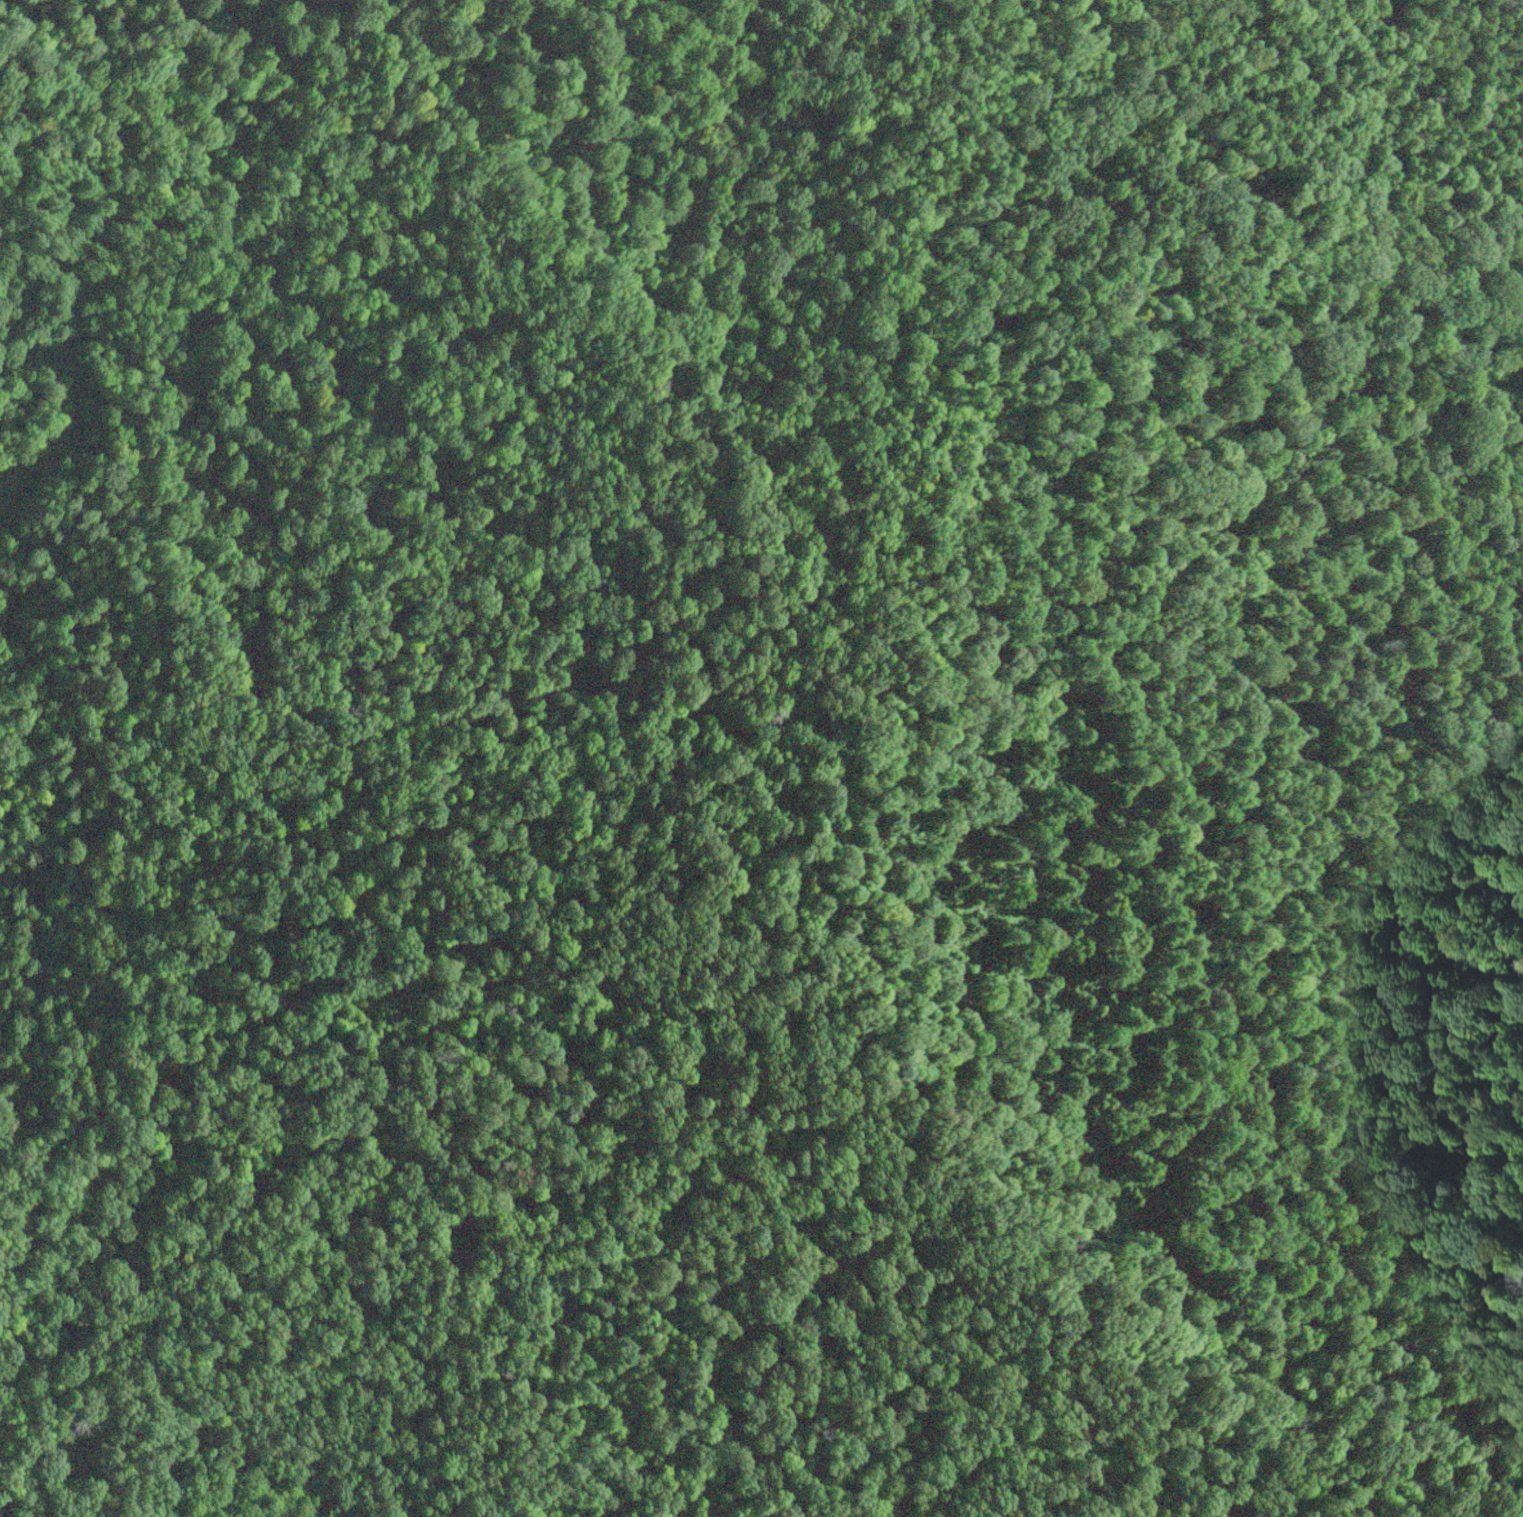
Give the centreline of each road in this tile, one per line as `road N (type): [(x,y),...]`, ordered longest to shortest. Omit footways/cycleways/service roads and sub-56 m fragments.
road 1 (track): [(0,357),(24,352),(63,370),(69,411),(0,484)]

